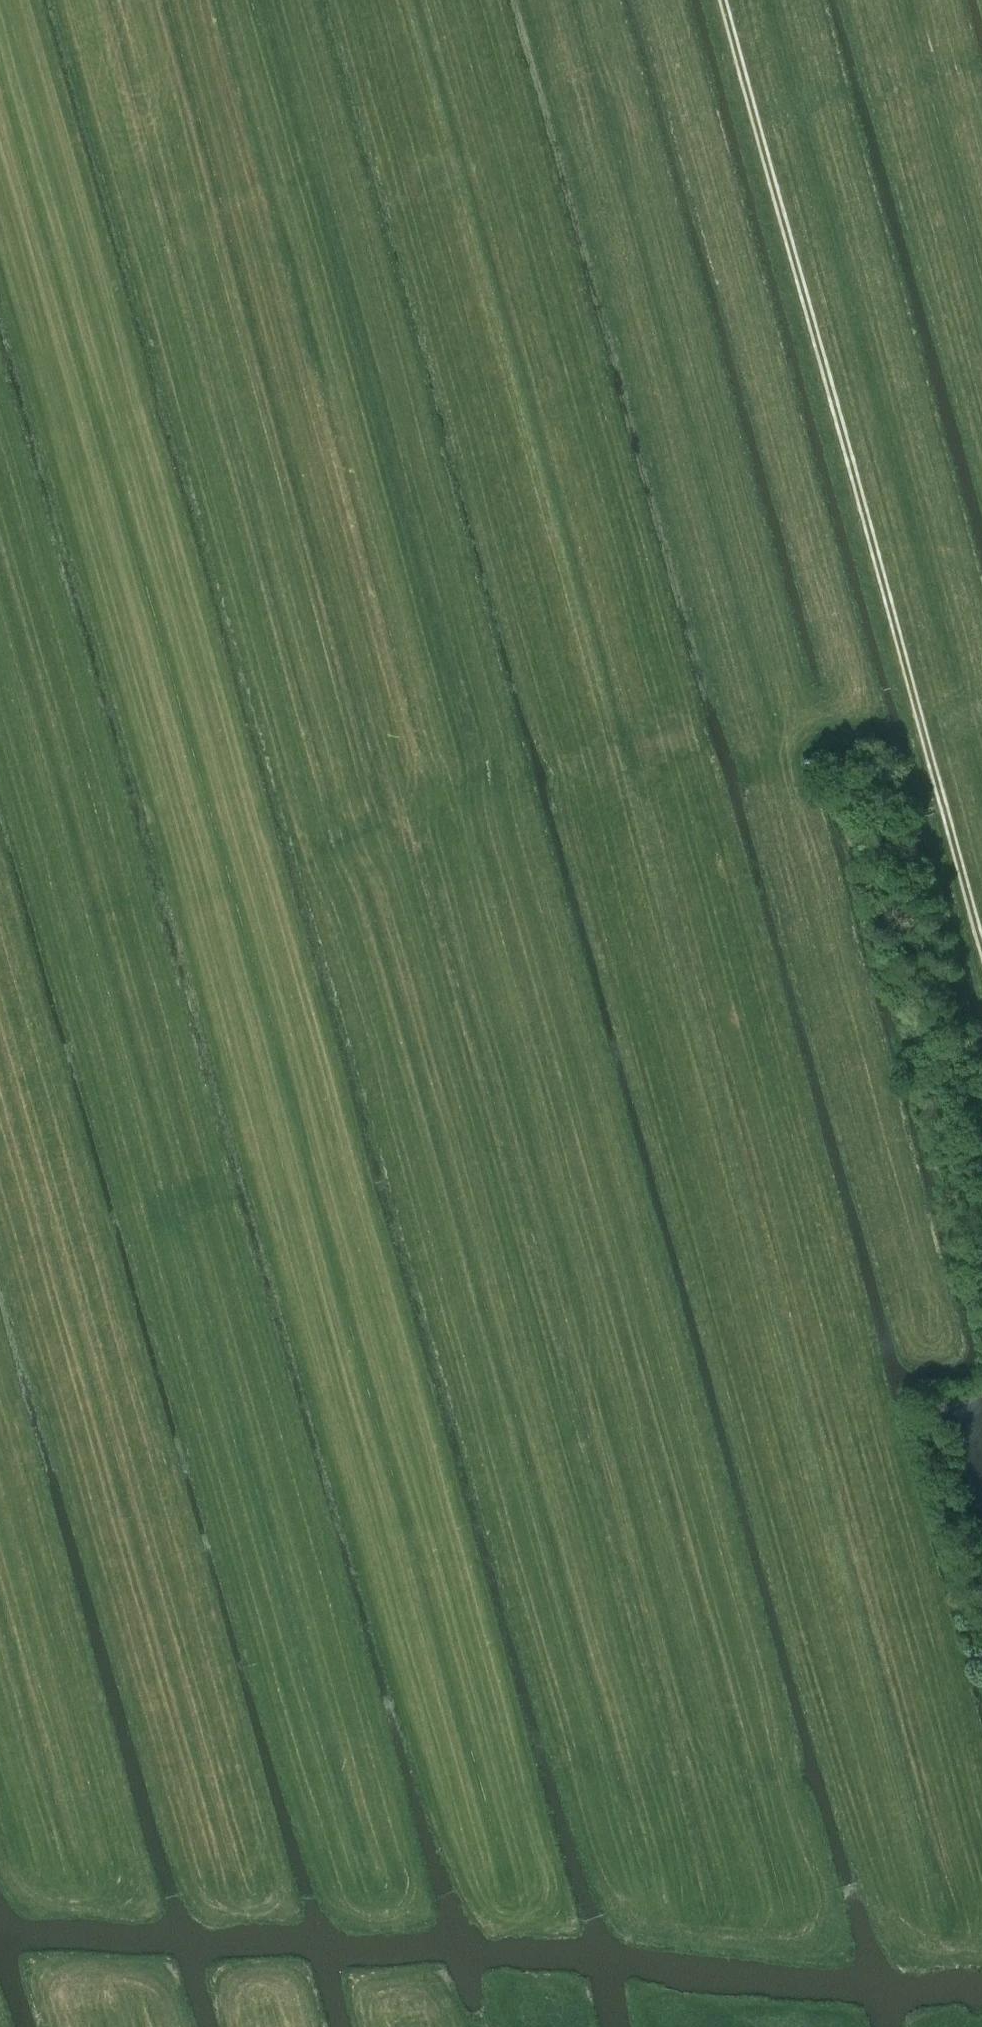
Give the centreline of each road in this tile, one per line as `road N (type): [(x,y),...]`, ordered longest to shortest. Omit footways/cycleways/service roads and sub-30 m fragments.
road 1 (track): [(723,0),(981,928)]

